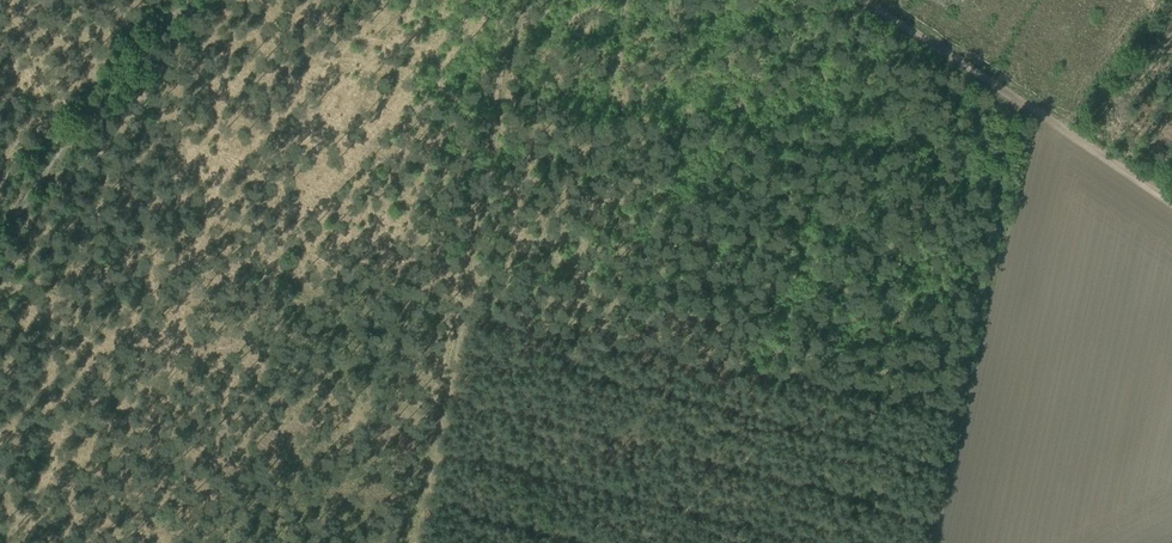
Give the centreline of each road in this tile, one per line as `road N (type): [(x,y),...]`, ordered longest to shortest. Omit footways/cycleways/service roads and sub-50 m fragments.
road 1 (track): [(1171,198),(859,0)]
road 2 (track): [(188,0),(0,223)]

